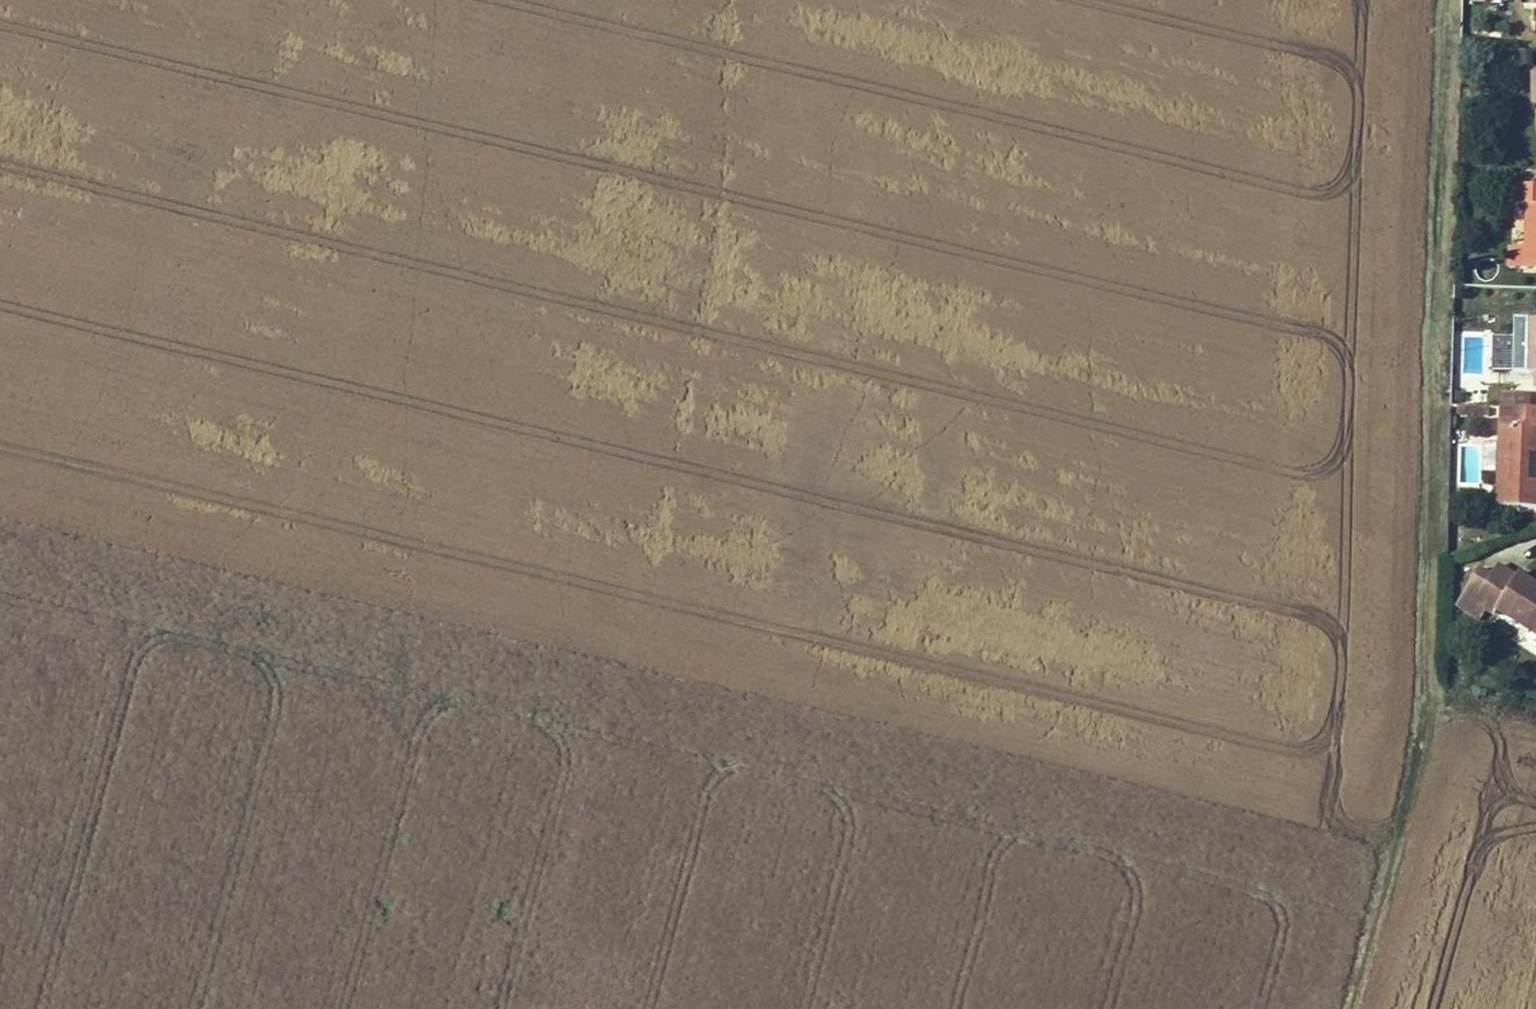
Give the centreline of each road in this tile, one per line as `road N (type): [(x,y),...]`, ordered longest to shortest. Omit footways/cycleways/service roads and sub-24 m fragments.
road 1 (track): [(1345,1008),(1404,795),(1436,0)]

